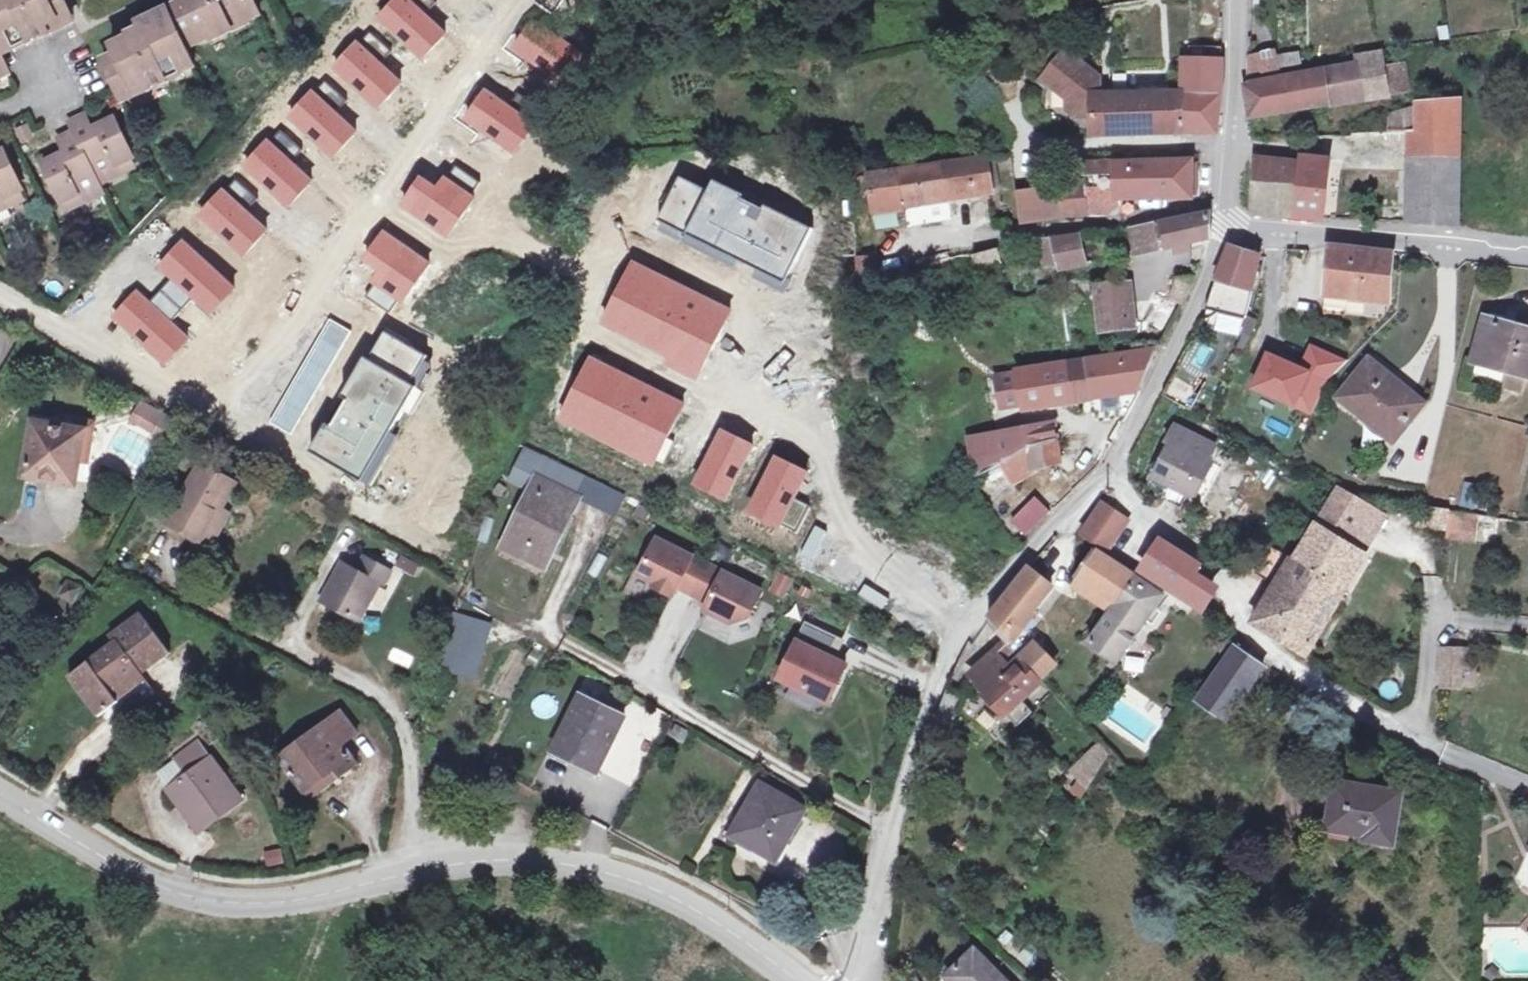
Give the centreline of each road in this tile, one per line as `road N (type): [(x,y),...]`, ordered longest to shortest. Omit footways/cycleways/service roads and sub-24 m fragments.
road 1 (tertiary): [(0,794),(128,871),(219,902),(274,904),(415,867),(569,862),(688,904),(798,980)]
road 2 (residential): [(0,293),(201,407),(242,403),(263,387),(328,278),(526,0)]
road 3 (unclassified): [(1225,230),(1110,466),(1038,538),(953,649),(894,836)]
road 4 (residential): [(596,518),(553,618),(562,641),(894,836)]
road 5 (unclassified): [(1527,258),(1225,230)]
road 6 (track): [(1451,249),(1445,382),(1413,474)]
road 7 (unclassified): [(1225,230),(1239,0)]
road 8 (unclassified): [(894,836),(863,971),(853,980)]

